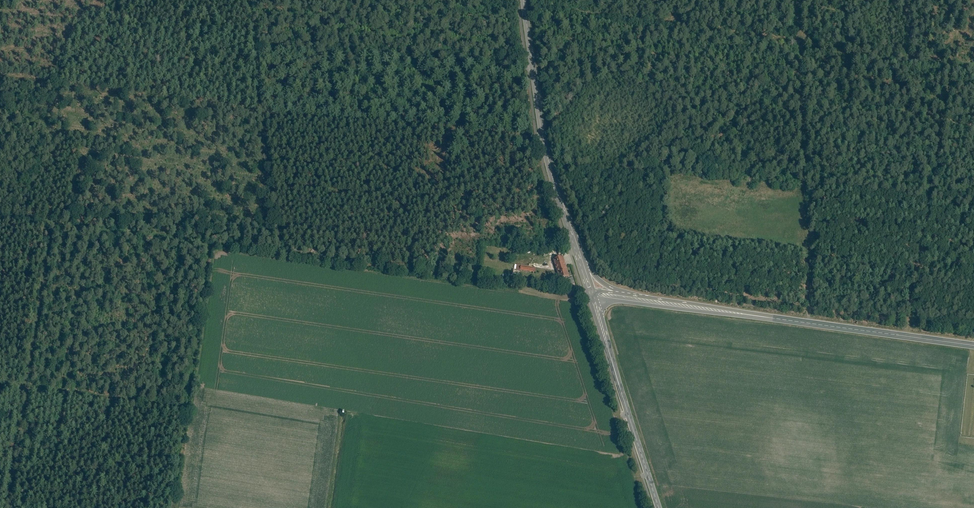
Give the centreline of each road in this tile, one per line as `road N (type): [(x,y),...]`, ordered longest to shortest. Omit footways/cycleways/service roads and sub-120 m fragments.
road 1 (track): [(0,213),(590,290)]
road 2 (secondary): [(973,346),(592,295)]
road 3 (secondary): [(592,295),(548,156),(523,0)]
road 4 (tertiary): [(659,507),(592,295)]

